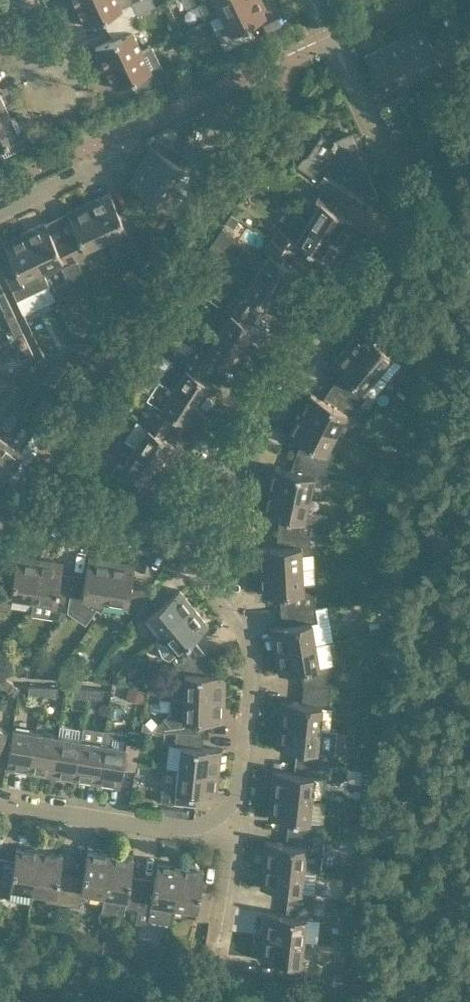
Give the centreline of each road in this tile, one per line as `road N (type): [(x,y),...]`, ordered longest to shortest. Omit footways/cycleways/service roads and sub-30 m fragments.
road 1 (residential): [(176,529),(178,498),(388,230),(388,172),(310,0)]
road 2 (residential): [(245,830),(243,658),(234,600),(176,529)]
road 3 (residential): [(245,830),(0,798)]
road 4 (residential): [(0,526),(176,529)]
road 5 (residential): [(237,966),(245,830)]
road 6 (residential): [(0,215),(102,165),(93,147)]

